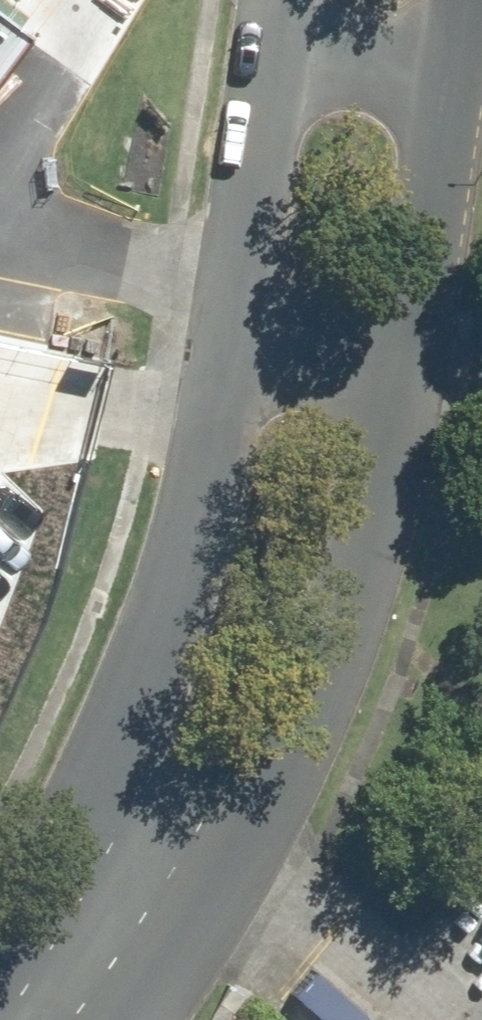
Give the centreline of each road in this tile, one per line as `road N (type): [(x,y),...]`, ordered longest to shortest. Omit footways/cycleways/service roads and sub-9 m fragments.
road 1 (unclassified): [(477,0),(472,102),(437,341),(296,716),(114,1019)]
road 2 (unclassified): [(0,968),(121,806),(198,528),(283,149),(302,0)]

